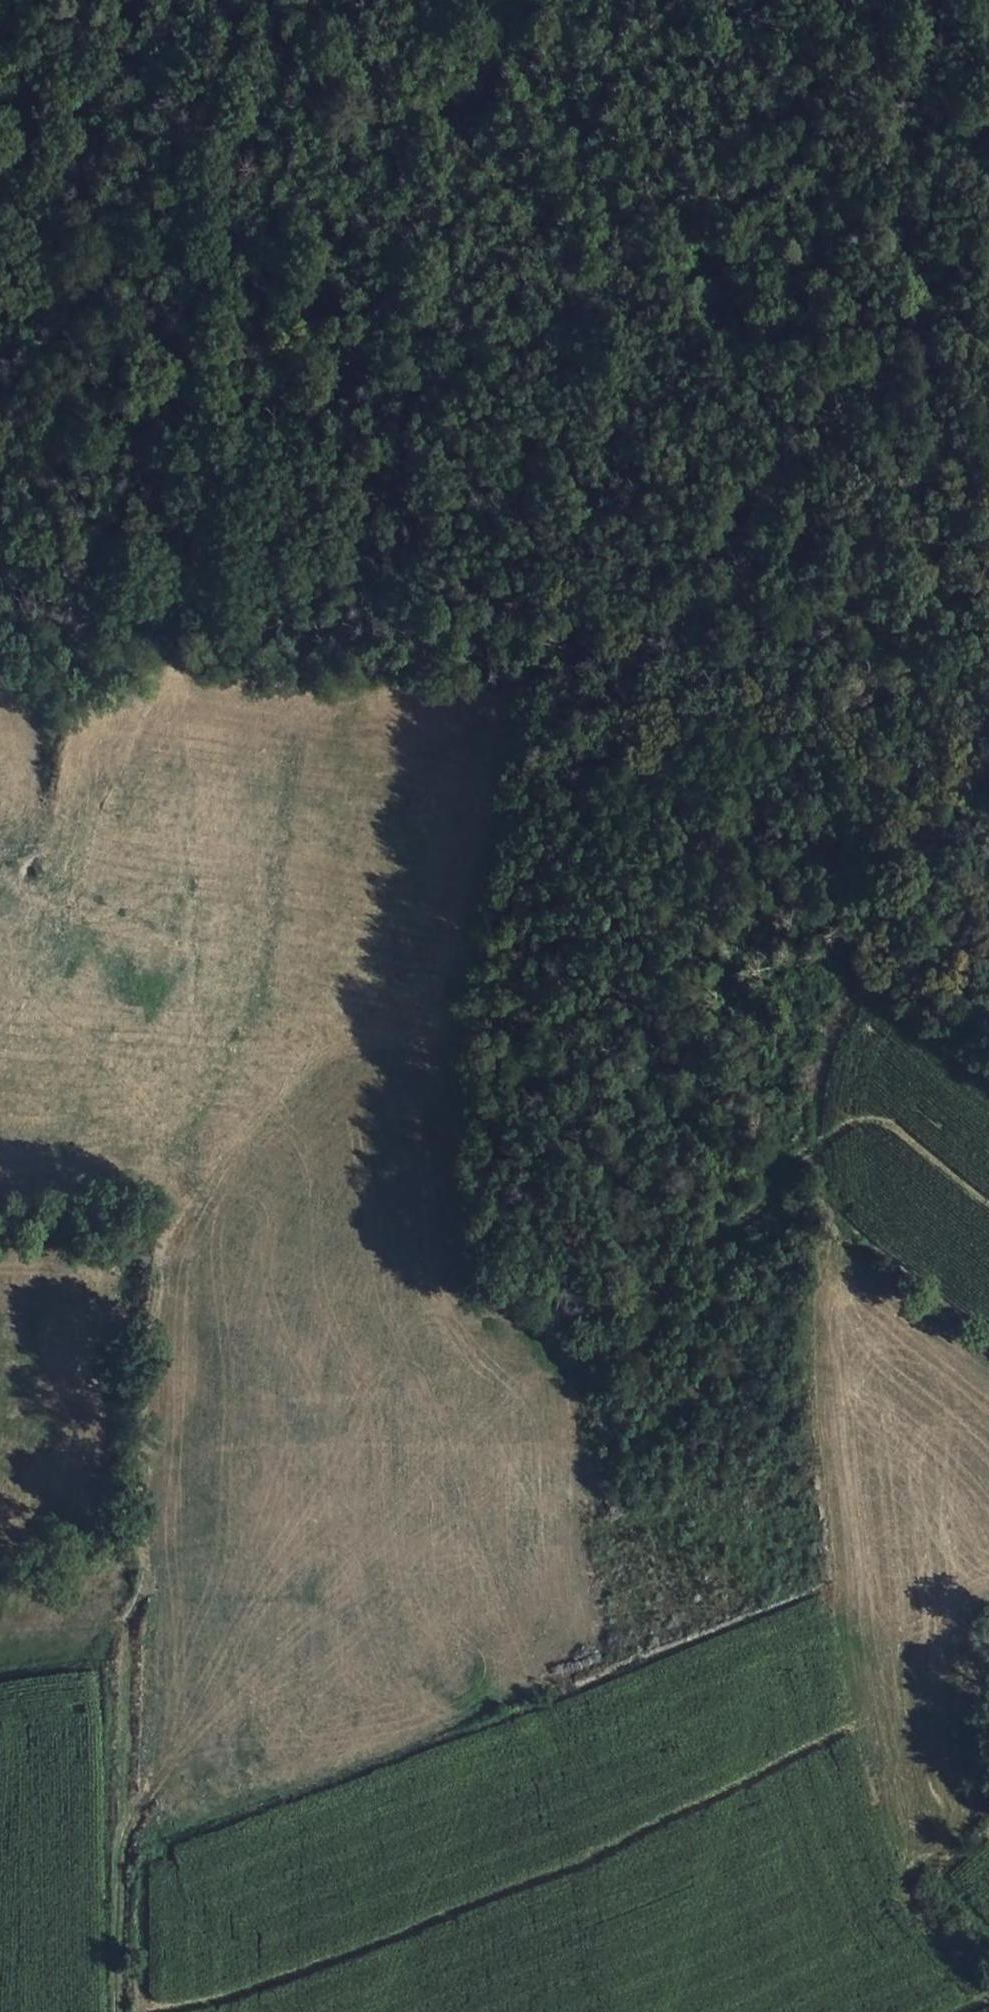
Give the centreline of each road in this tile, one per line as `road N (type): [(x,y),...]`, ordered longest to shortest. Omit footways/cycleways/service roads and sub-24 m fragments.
road 1 (track): [(606,0),(282,221),(151,365),(0,471)]
road 2 (track): [(121,2011),(125,1624),(143,1587)]

